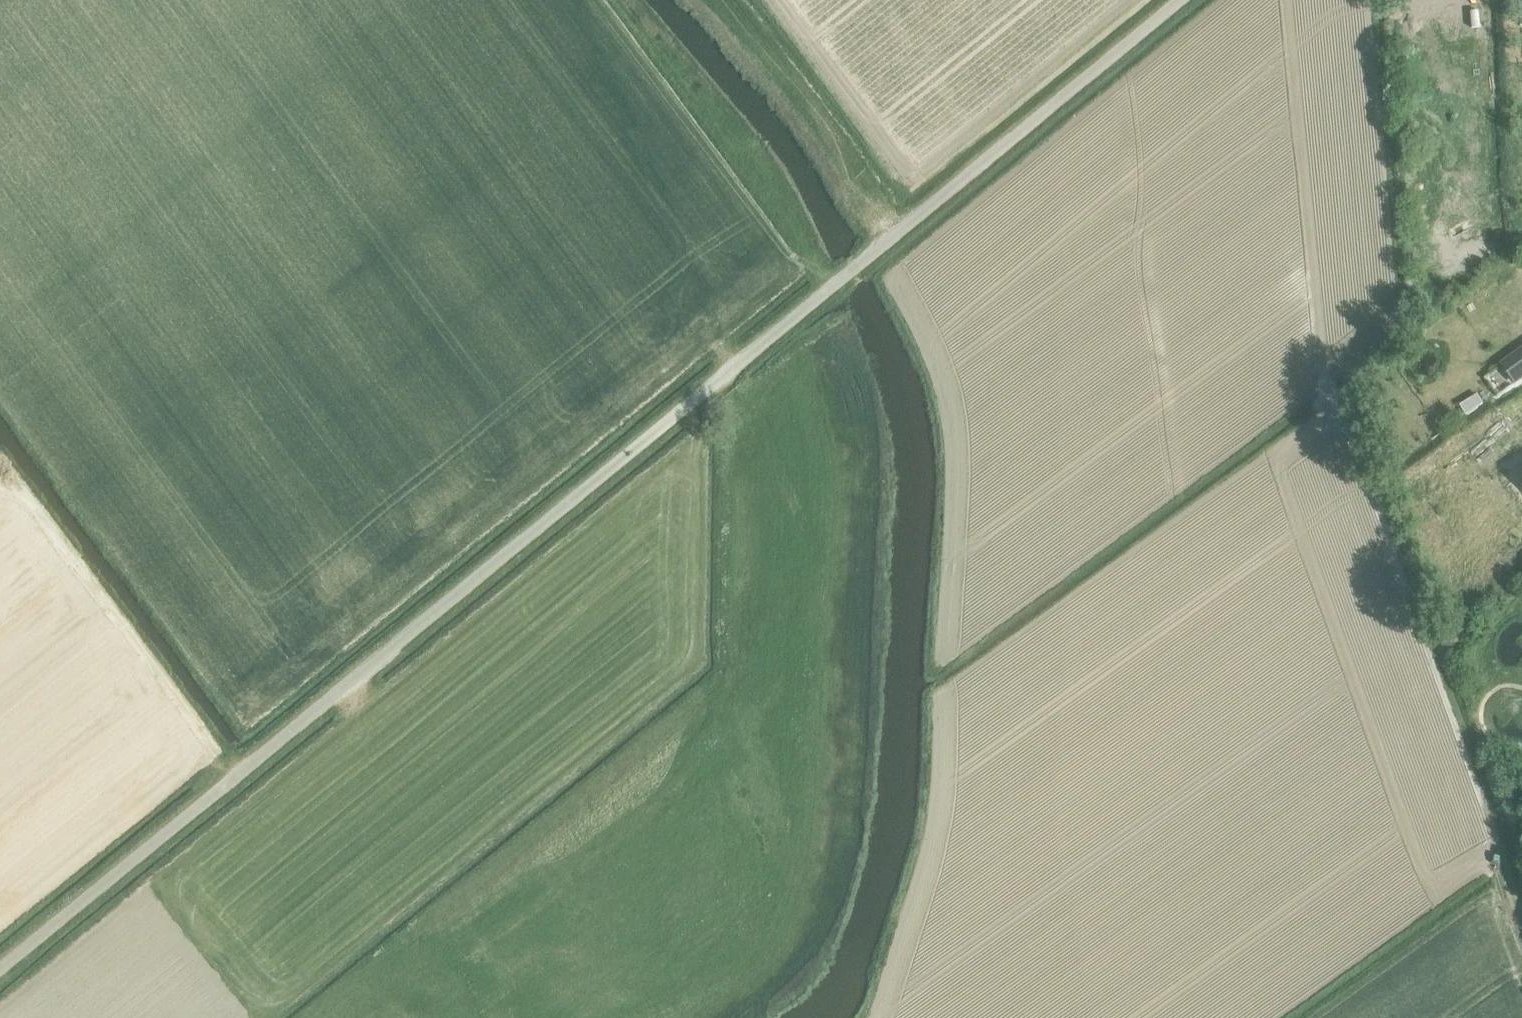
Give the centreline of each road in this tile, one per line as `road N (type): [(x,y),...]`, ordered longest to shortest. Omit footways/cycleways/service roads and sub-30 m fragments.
road 1 (unclassified): [(0,968),(1178,0)]
road 2 (track): [(894,236),(851,159),(732,0)]

